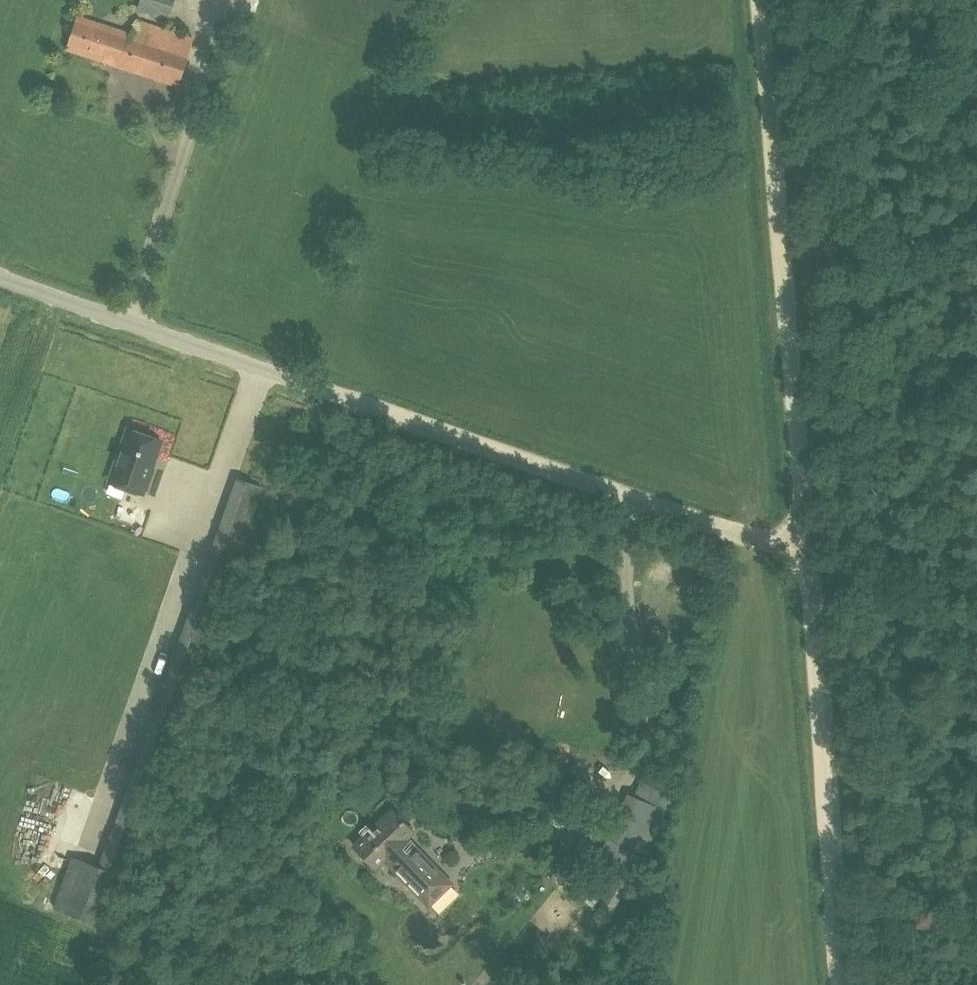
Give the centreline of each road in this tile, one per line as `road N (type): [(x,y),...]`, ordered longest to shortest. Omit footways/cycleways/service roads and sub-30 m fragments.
road 1 (track): [(841,984),(760,0)]
road 2 (track): [(805,562),(320,386)]
road 3 (unclassified): [(320,386),(0,275)]

